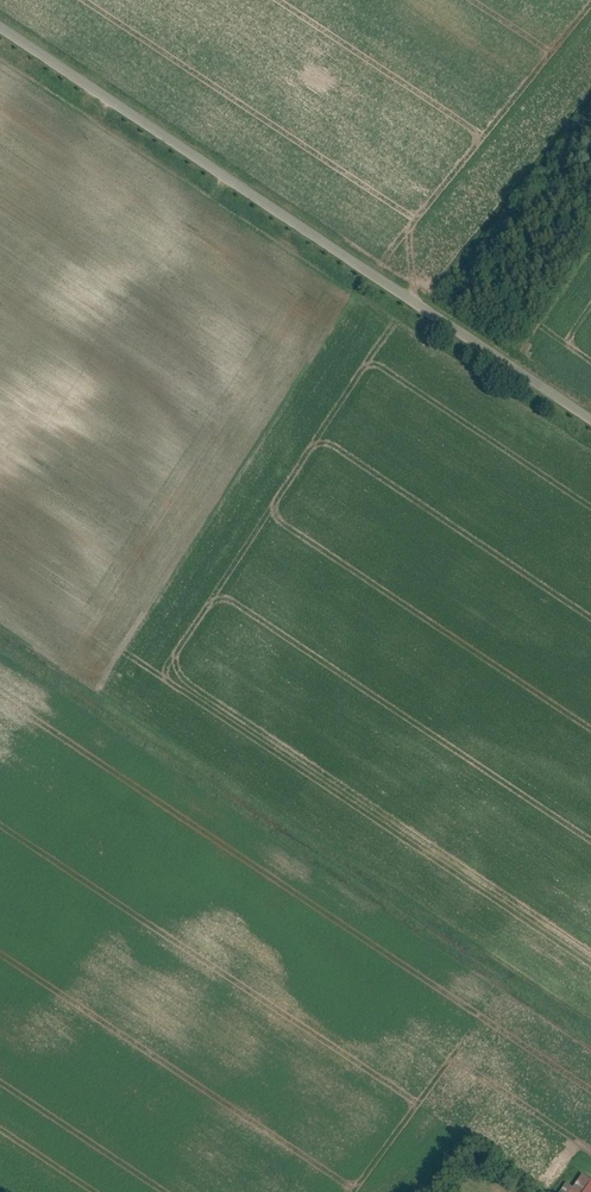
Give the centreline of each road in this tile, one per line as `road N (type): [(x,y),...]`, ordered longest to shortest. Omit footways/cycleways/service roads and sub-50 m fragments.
road 1 (unclassified): [(0,28),(590,421)]

